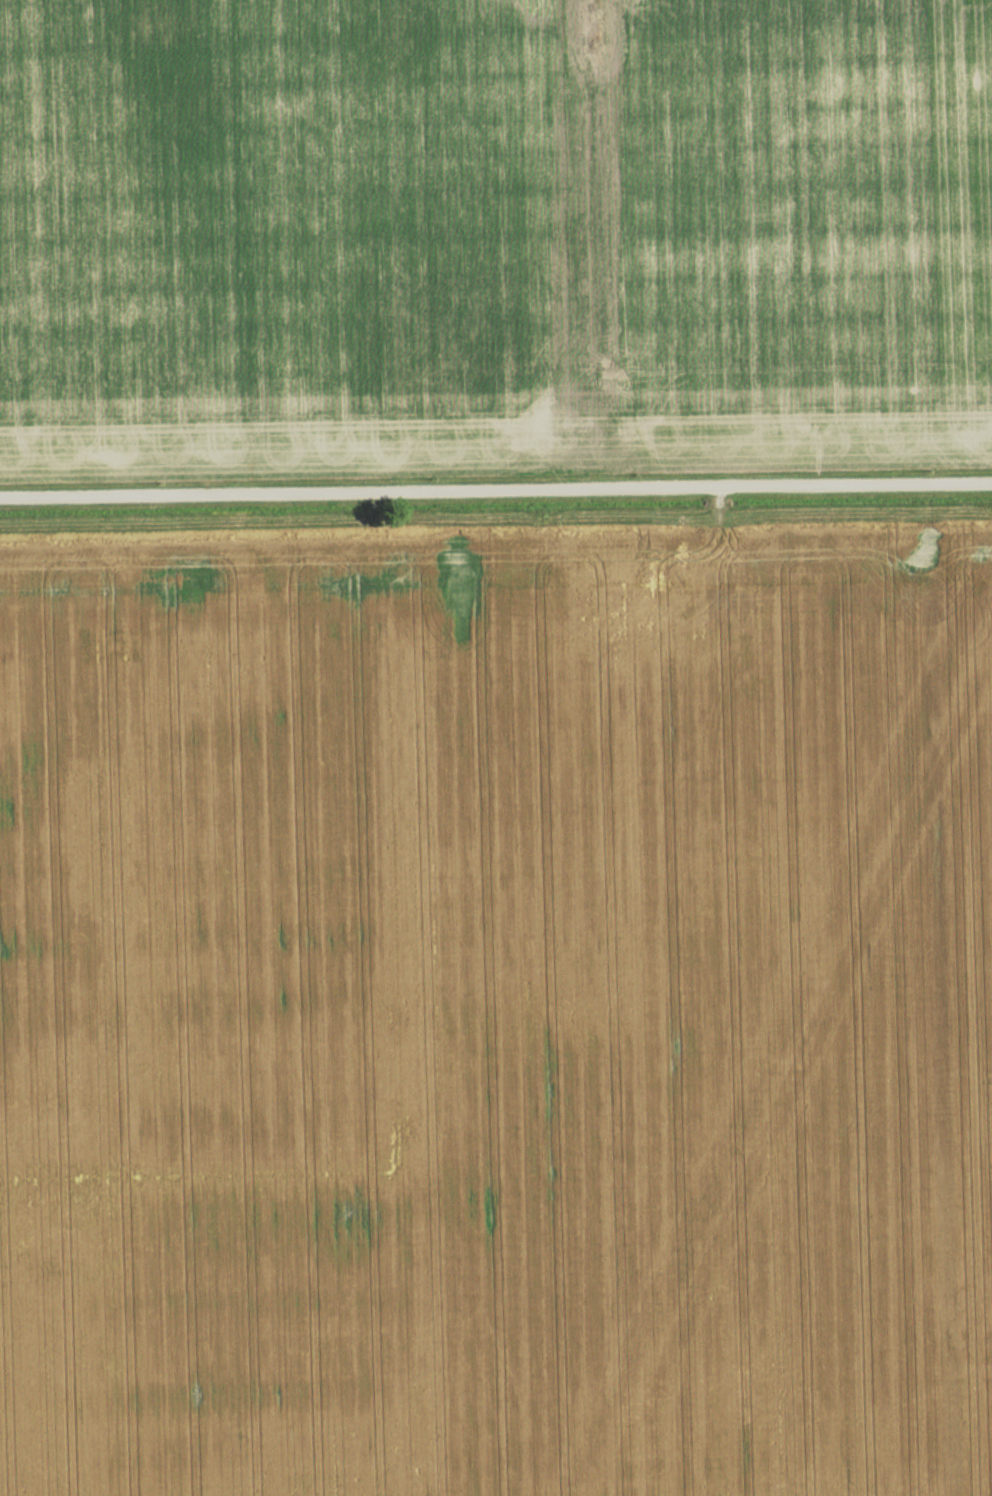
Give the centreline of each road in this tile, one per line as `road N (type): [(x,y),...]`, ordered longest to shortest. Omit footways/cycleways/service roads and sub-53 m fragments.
road 1 (residential): [(0,500),(991,487)]

